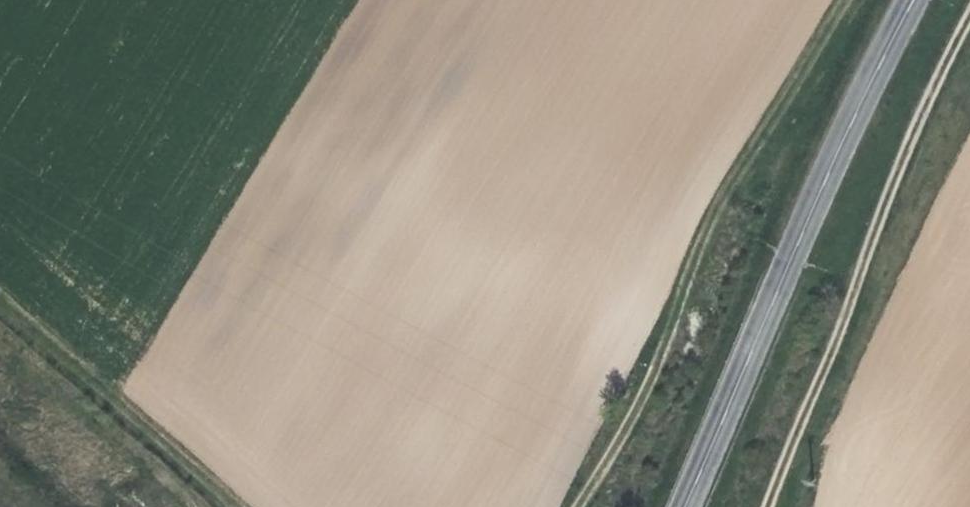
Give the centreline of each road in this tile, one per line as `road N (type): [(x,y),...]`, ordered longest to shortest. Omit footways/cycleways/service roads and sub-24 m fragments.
road 1 (tertiary): [(677,506),(907,0)]
road 2 (track): [(969,5),(923,98),(765,506)]

